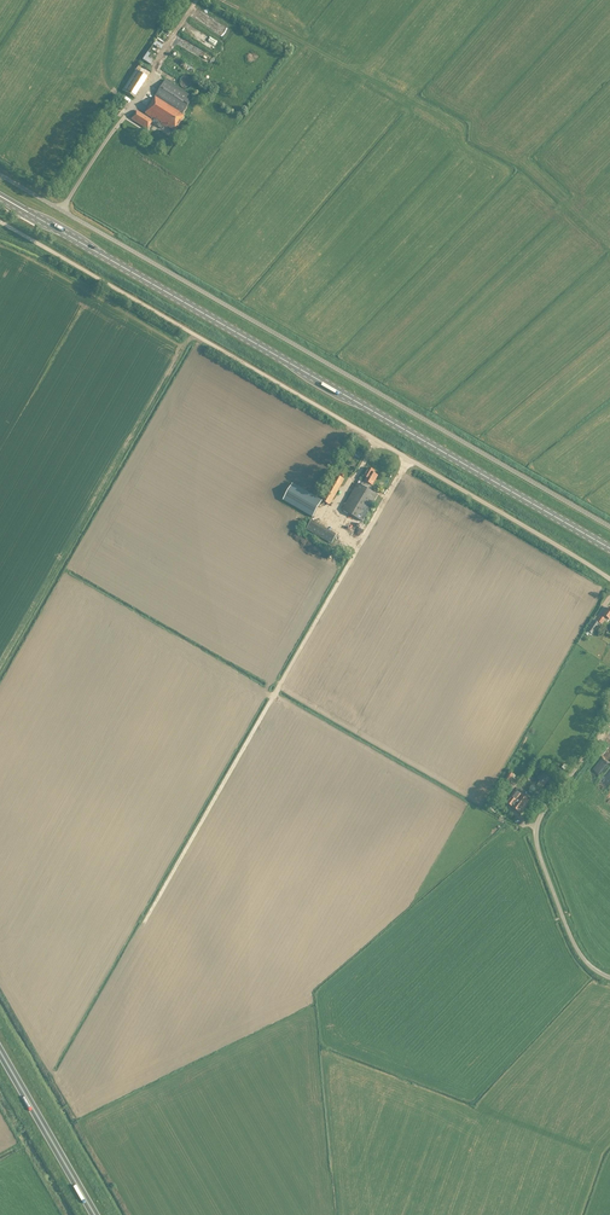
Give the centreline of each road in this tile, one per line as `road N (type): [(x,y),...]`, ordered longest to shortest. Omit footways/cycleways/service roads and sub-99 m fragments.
road 1 (unclassified): [(609,579),(0,221)]
road 2 (secondary): [(609,548),(0,195)]
road 3 (unclassified): [(609,525),(0,174)]
road 4 (unclassified): [(609,976),(592,968),(570,936),(535,835),(542,810),(609,720)]
road 5 (trunk): [(94,1214),(0,1053)]
road 6 (track): [(345,65),(226,0)]
road 7 (track): [(196,0),(130,103)]

